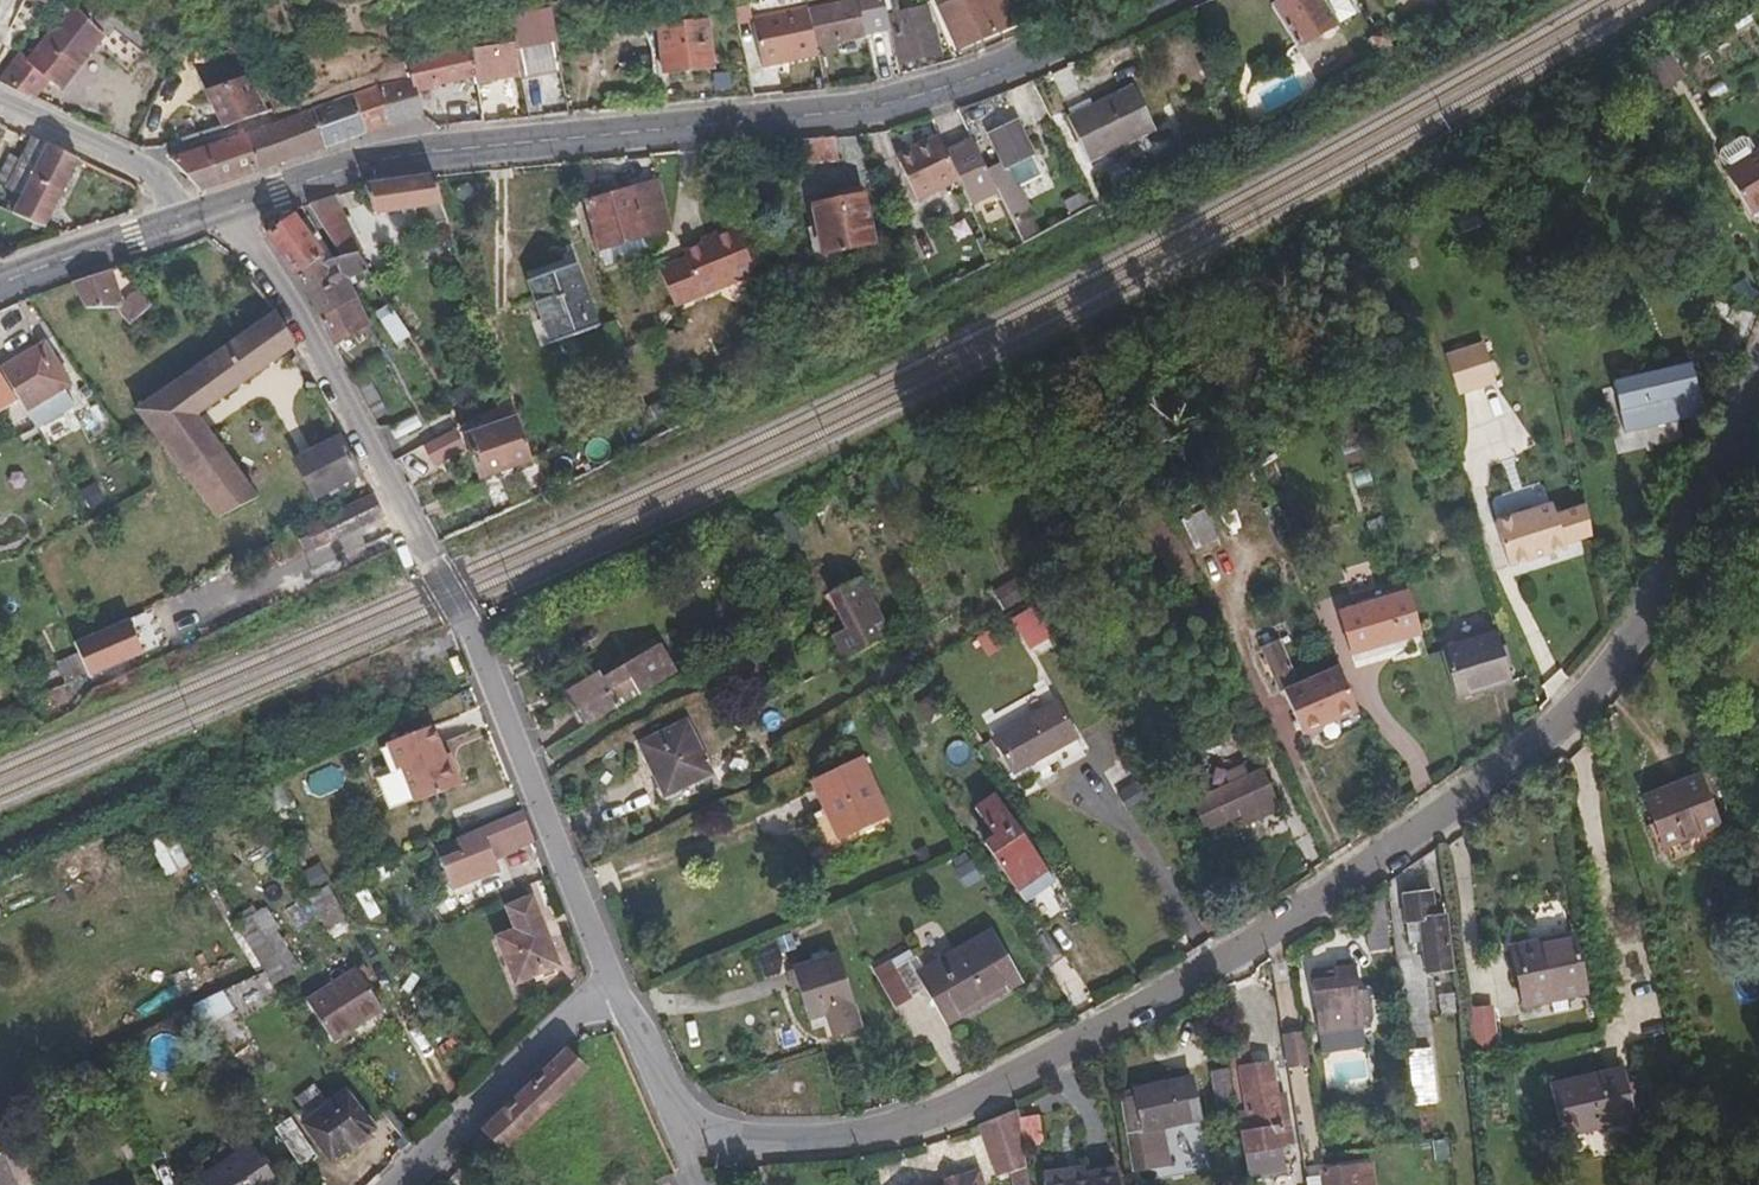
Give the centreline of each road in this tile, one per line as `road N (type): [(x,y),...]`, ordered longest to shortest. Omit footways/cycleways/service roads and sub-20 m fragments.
road 1 (residential): [(1758,346),(1648,621),(1522,764),(1187,982),(926,1122),(842,1142),(784,1143),(725,1135),(680,1110)]
road 2 (secondary): [(224,205),(388,159),(874,104),(989,71),(1151,0)]
road 3 (residential): [(224,205),(284,289),(476,642),(618,979)]
road 4 (residential): [(391,1184),(618,979)]
road 5 (residential): [(0,104),(140,167),(192,215)]
road 6 (secondary): [(0,282),(192,215)]
road 7 (residential): [(618,979),(680,1110)]

